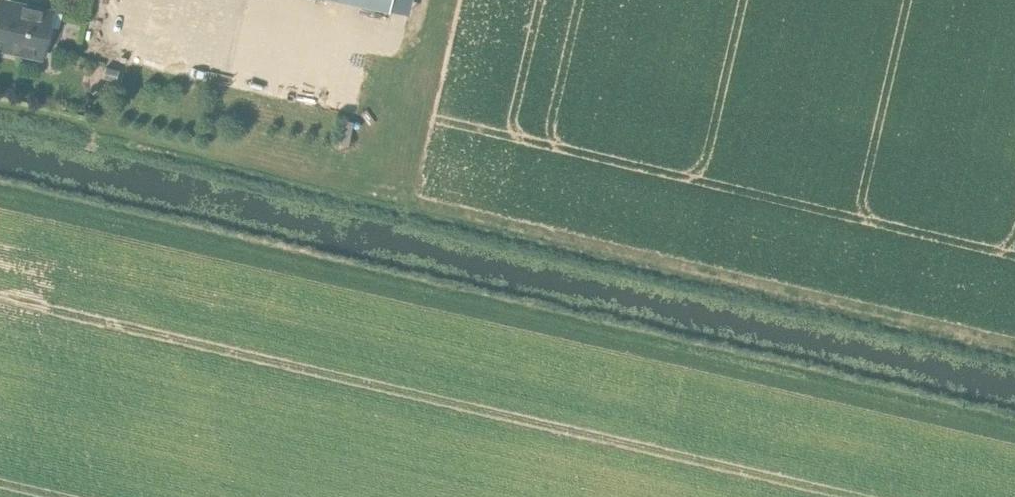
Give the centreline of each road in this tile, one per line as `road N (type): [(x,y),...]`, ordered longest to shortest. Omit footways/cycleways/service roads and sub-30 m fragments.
road 1 (track): [(1014,439),(0,205)]

